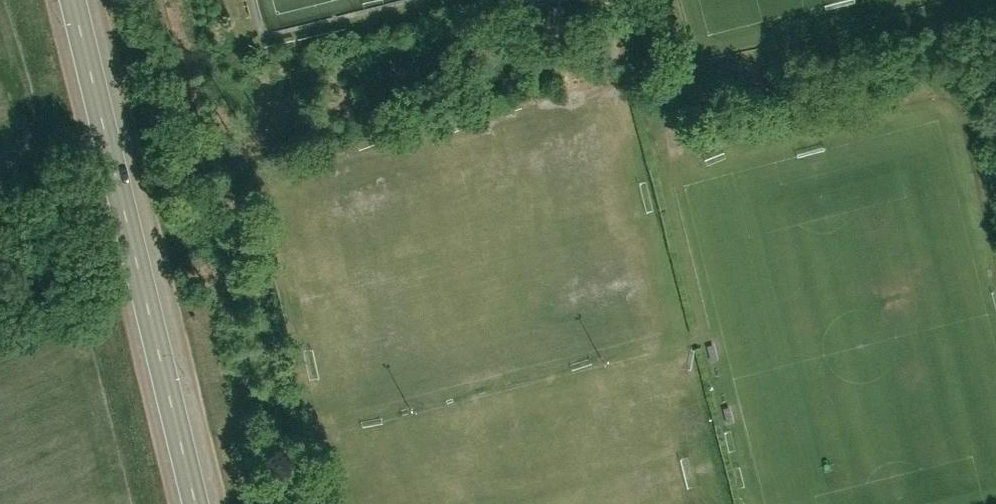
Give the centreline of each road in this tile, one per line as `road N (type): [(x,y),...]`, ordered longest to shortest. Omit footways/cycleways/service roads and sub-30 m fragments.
road 1 (secondary): [(194,503),(74,0)]

